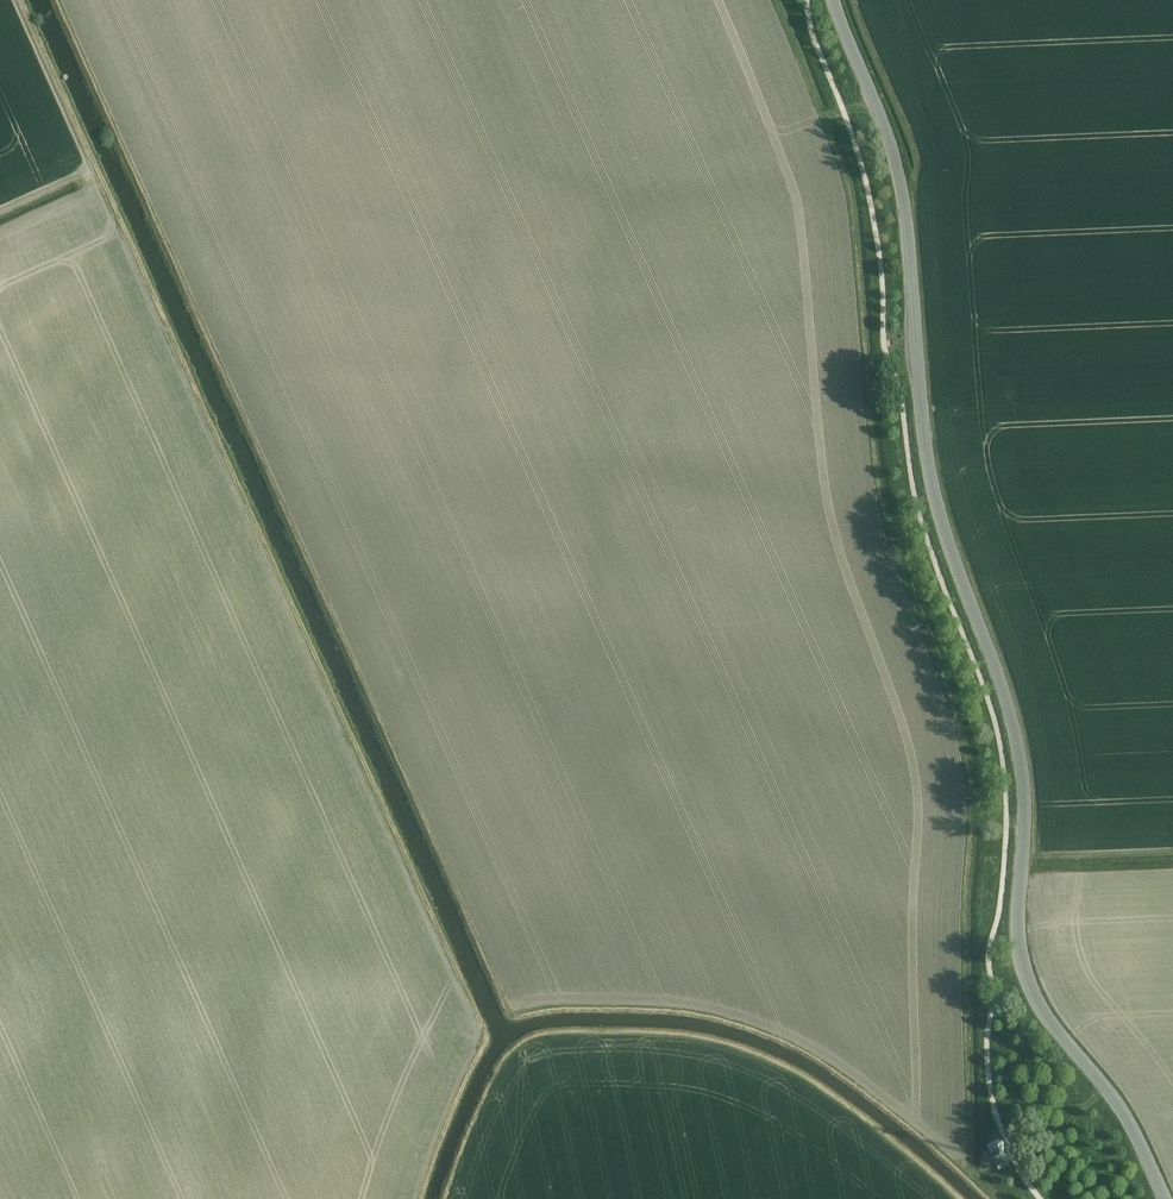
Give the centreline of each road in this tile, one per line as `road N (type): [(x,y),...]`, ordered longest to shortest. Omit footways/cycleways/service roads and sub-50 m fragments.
road 1 (tertiary): [(1165,1198),(1120,1106),(1044,1013),(1025,972),(1020,749),(927,455),(898,166),(834,0)]

